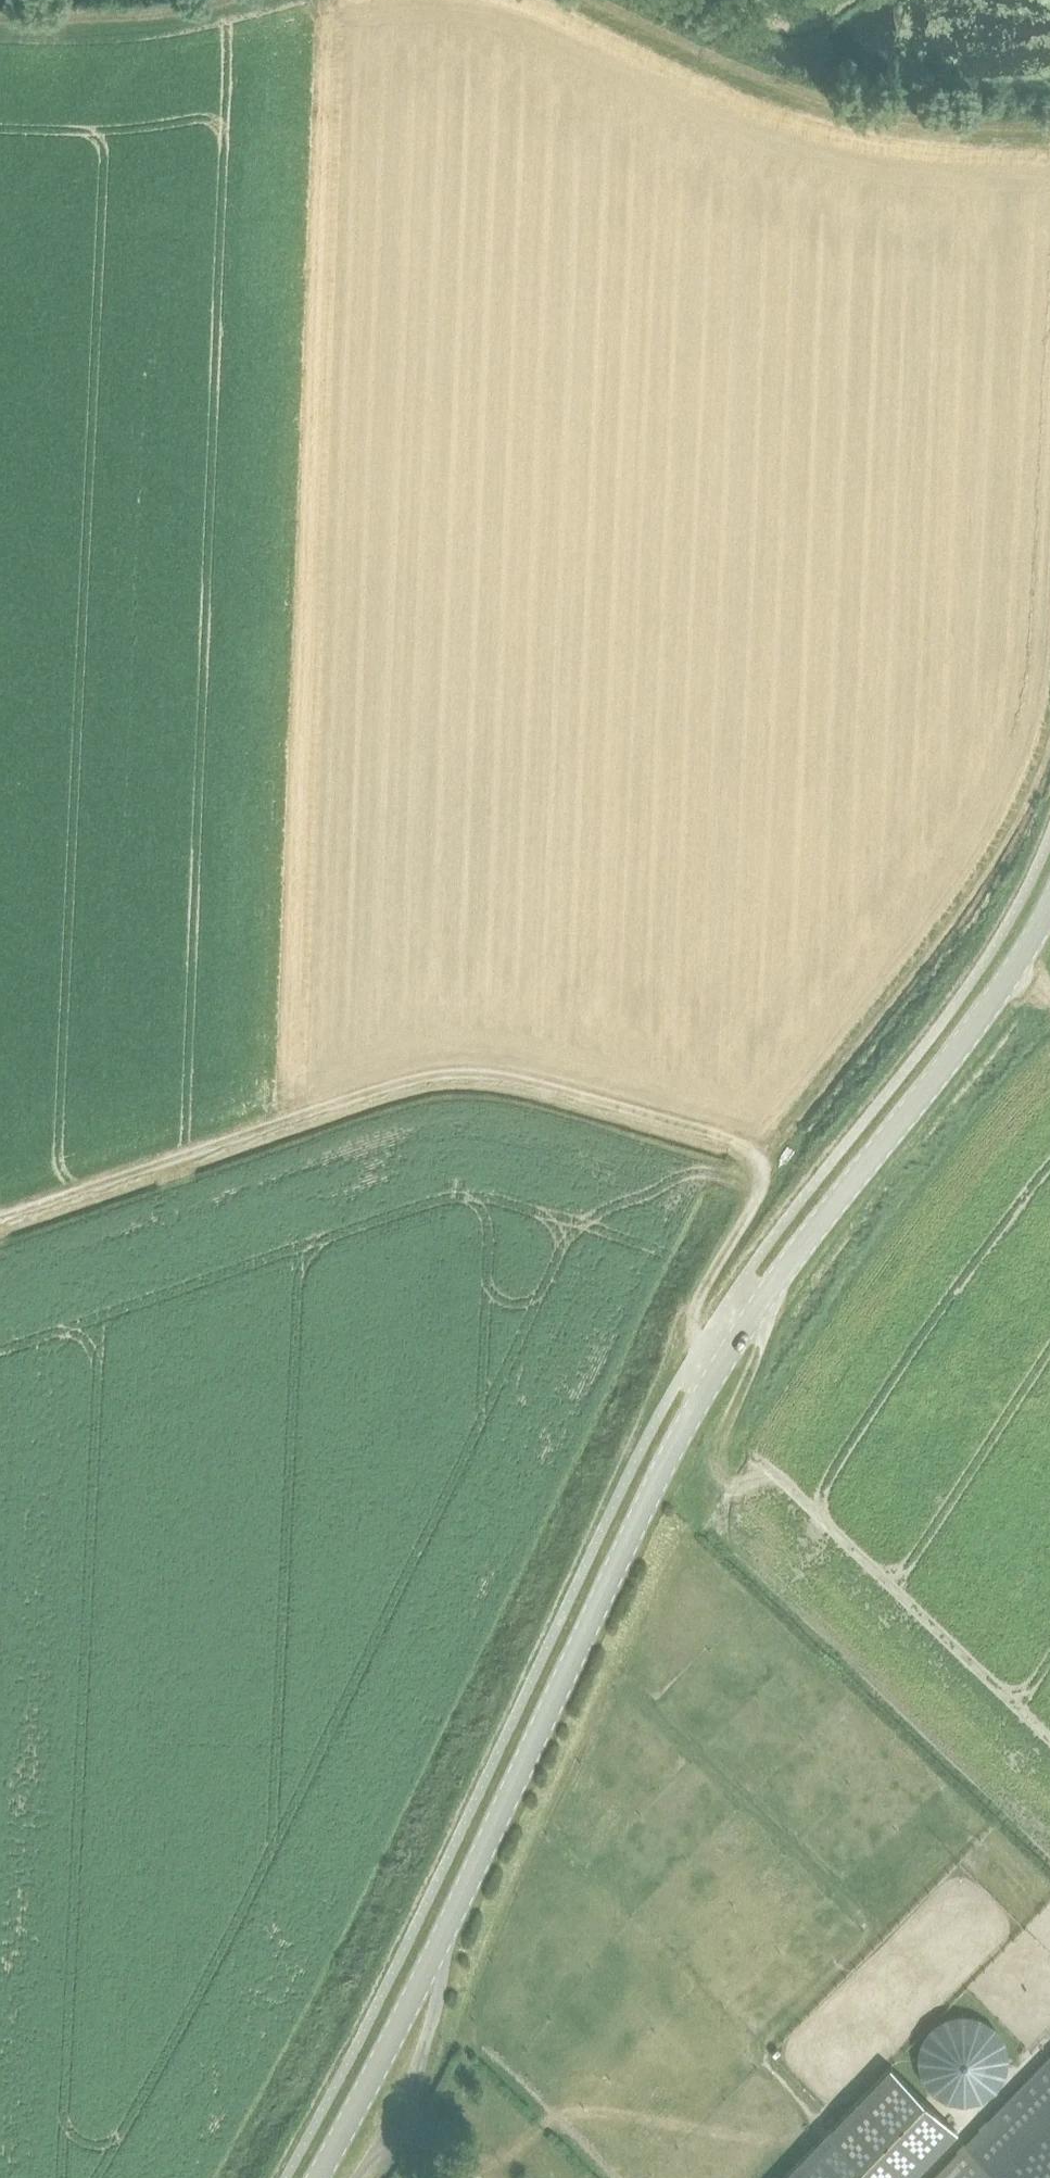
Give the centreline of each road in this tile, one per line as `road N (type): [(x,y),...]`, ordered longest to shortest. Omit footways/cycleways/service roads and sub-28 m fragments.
road 1 (secondary): [(309,2177),(437,1939),(721,1361),(1004,983),(1049,902)]
road 2 (track): [(721,1361),(699,1351),(688,1327),(692,1303),(758,1195),(762,1171),(750,1153),(516,1081),(462,1073),(398,1084),(0,1219)]

